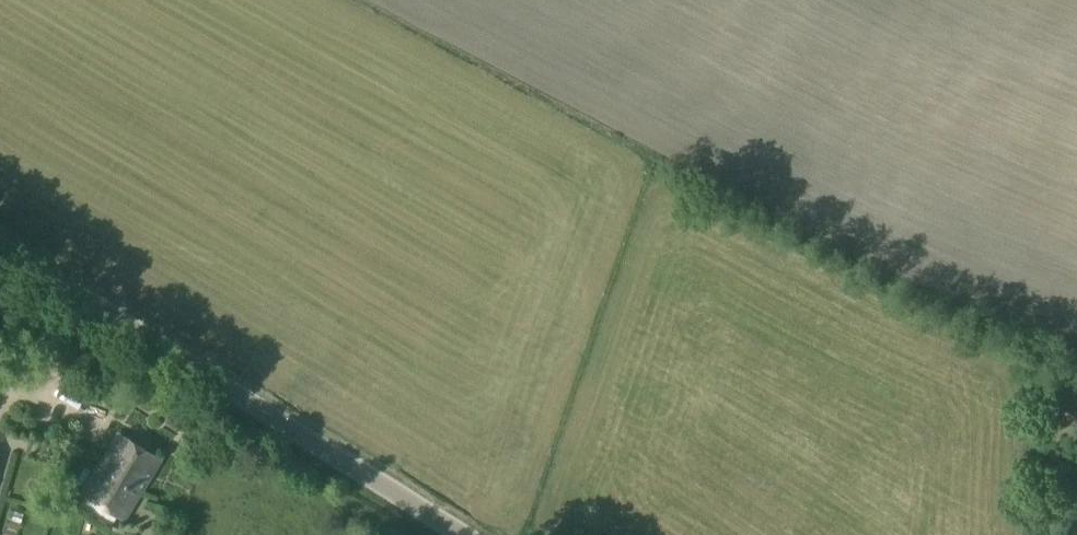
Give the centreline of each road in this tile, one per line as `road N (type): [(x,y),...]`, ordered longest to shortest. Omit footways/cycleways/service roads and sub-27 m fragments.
road 1 (unclassified): [(464,534),(0,246)]

